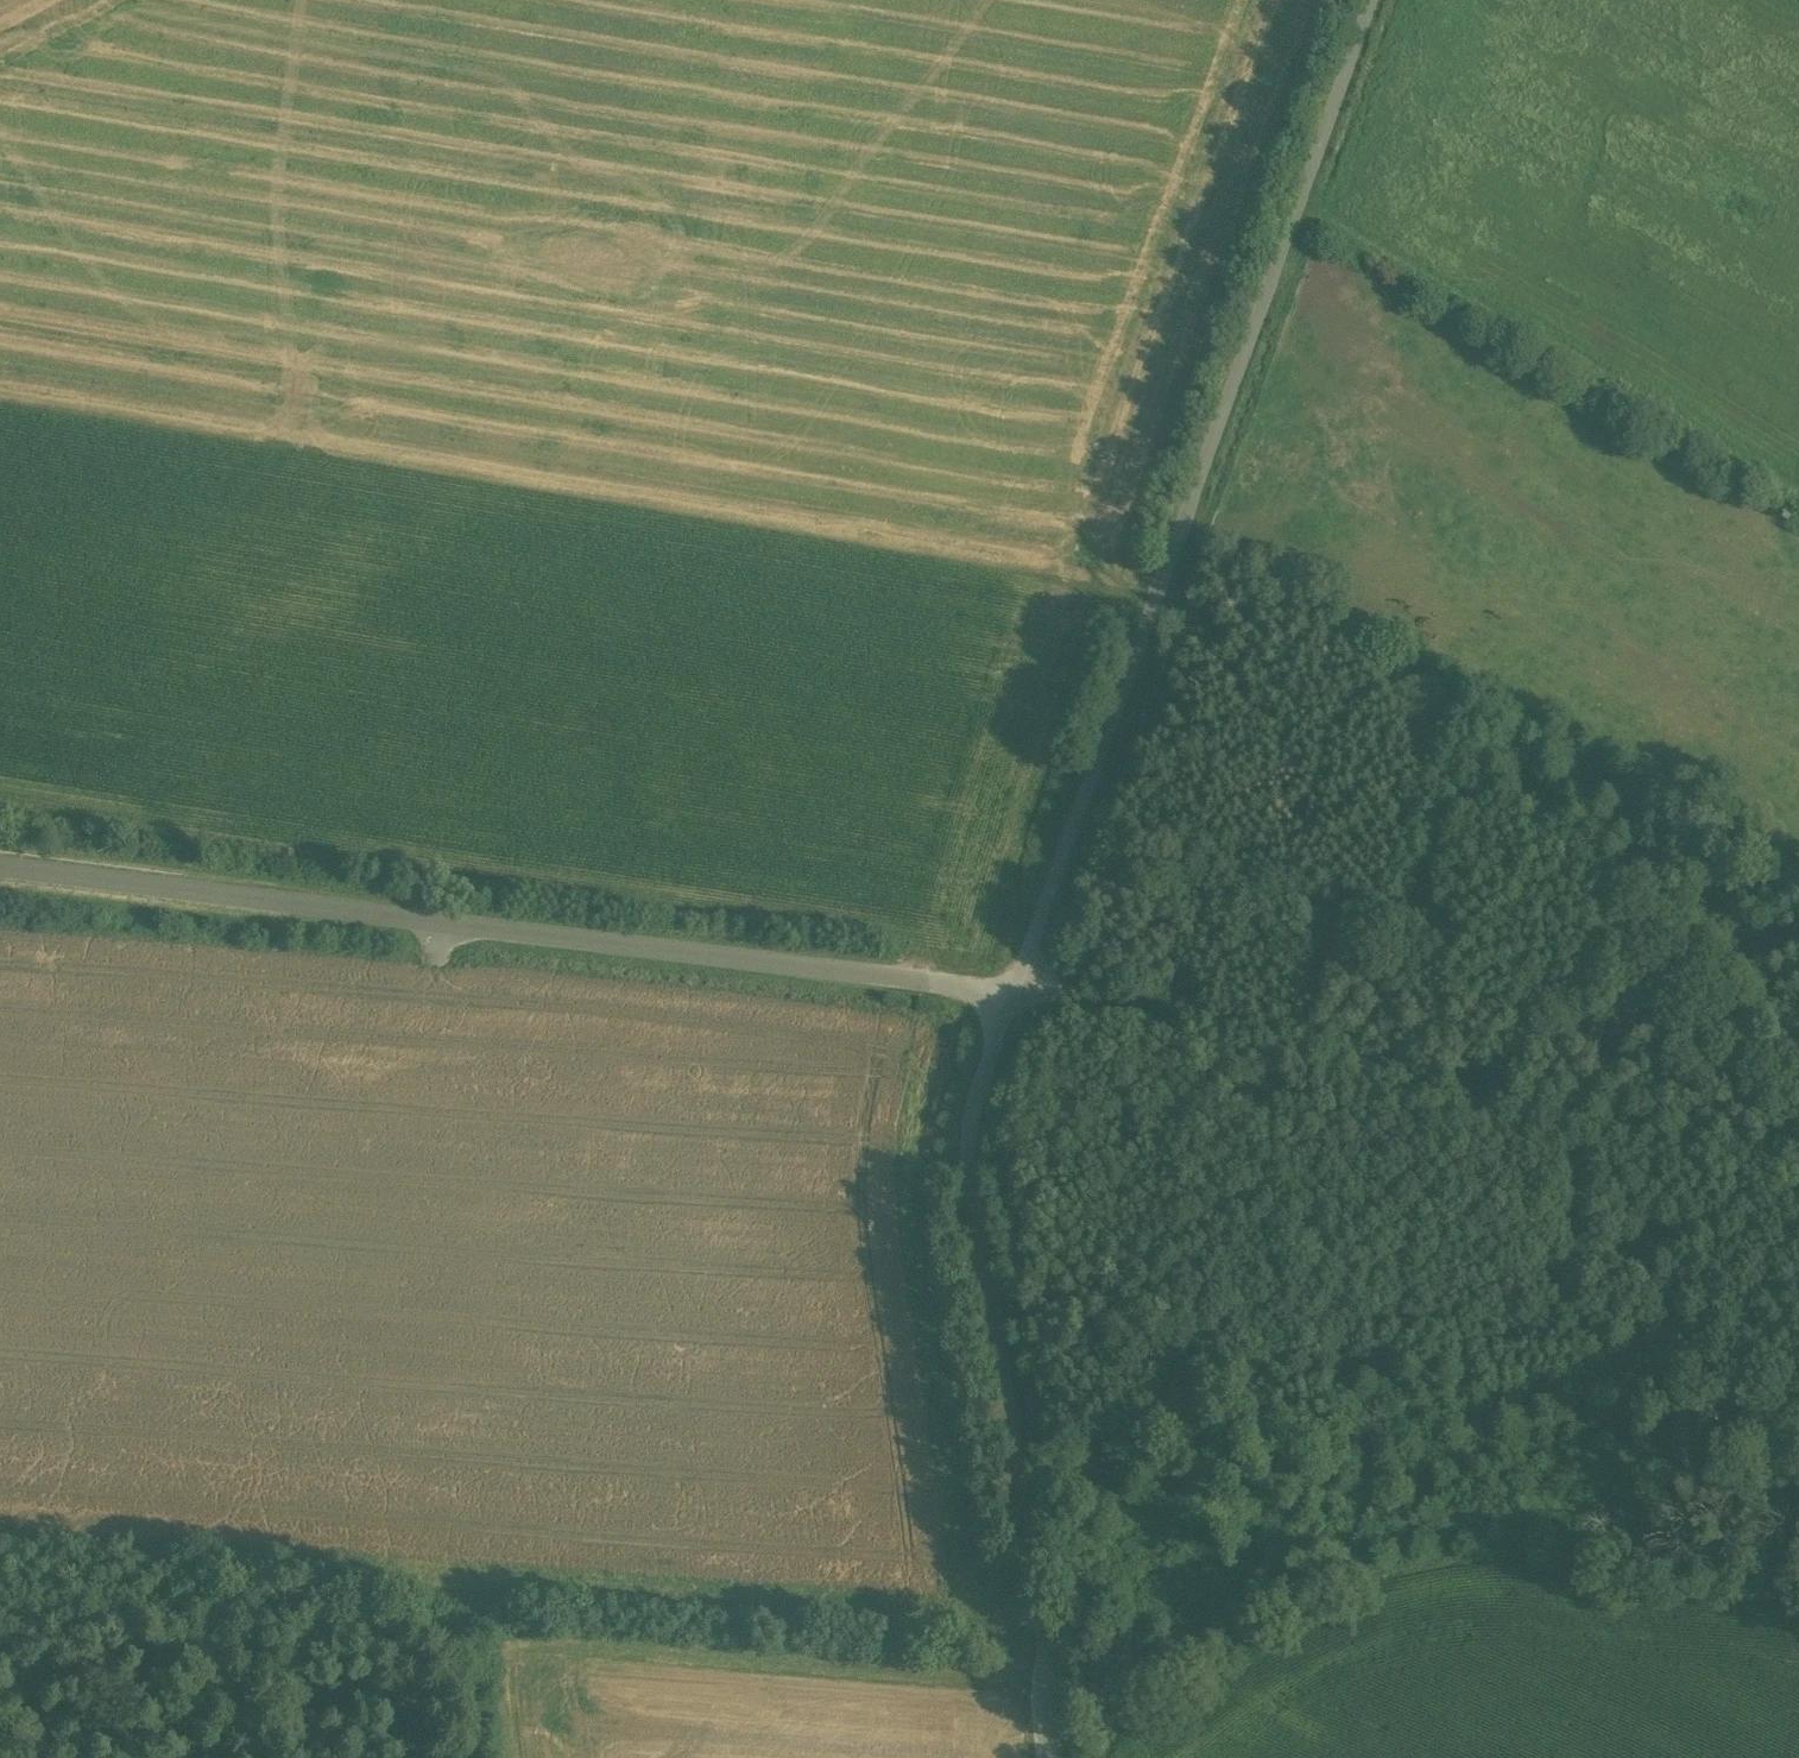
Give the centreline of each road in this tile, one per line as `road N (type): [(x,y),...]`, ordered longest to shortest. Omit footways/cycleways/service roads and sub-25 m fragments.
road 1 (unclassified): [(1358,0),(1235,325),(1011,993)]
road 2 (unclassified): [(1011,993),(0,869)]
road 3 (unclassified): [(1054,1757),(1041,1611),(967,1155),(980,1081),(1011,993)]

